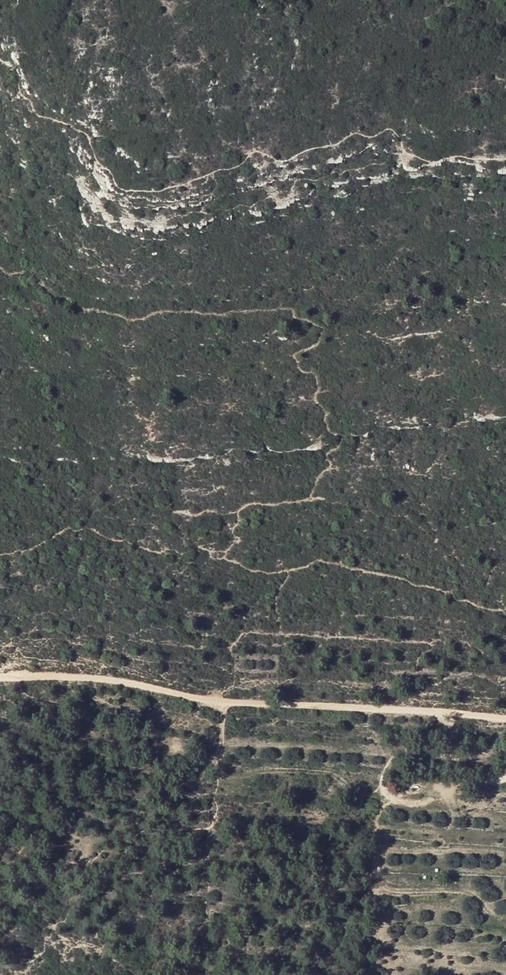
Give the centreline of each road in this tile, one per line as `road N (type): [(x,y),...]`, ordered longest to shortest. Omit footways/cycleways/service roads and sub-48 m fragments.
road 1 (track): [(0,677),(97,679),(217,701),(505,718)]

